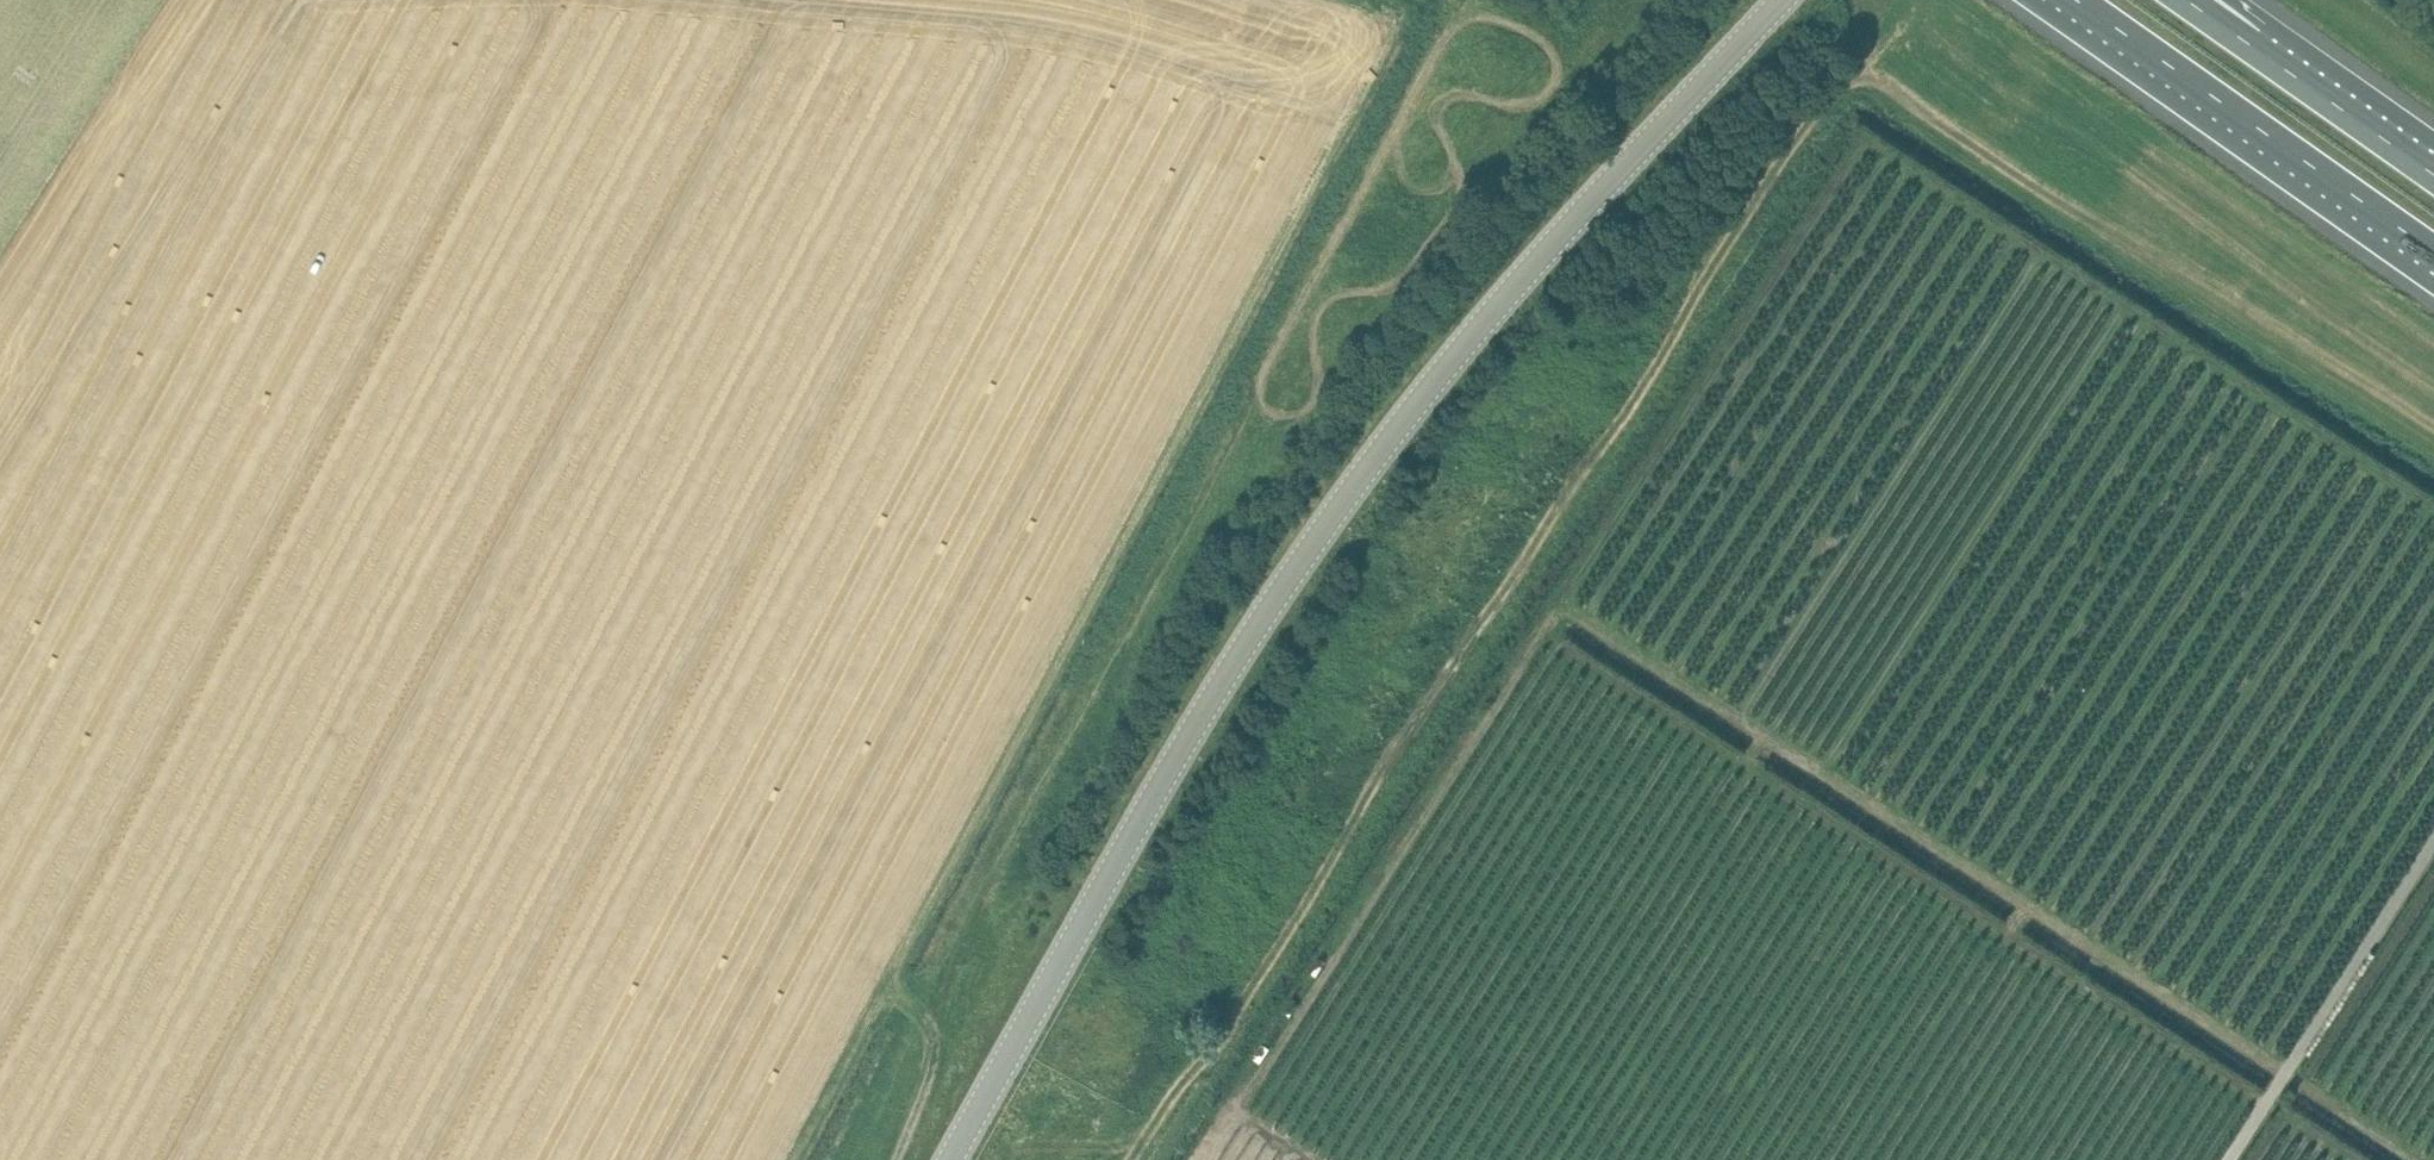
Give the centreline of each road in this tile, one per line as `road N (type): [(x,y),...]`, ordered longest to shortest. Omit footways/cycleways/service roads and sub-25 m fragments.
road 1 (tertiary): [(943,1159),(1230,669),(1383,446),(1506,296),(1783,0)]
road 2 (motorway): [(2078,0),(2433,249)]
road 3 (motorway): [(2433,175),(2254,51)]

